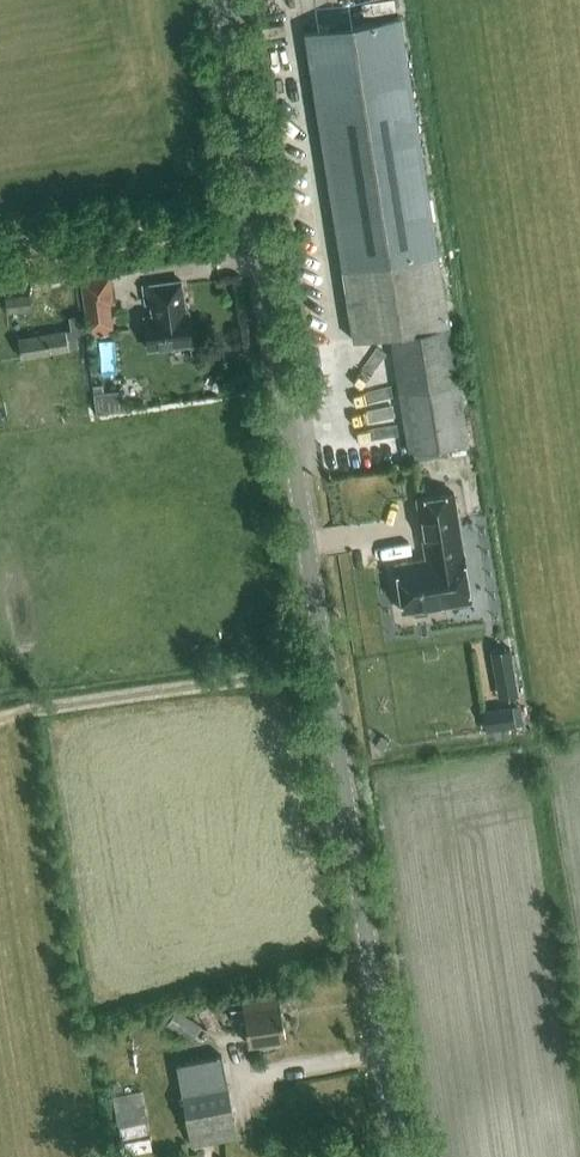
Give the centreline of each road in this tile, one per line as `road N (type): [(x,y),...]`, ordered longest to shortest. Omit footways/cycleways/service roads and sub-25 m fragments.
road 1 (tertiary): [(394,1156),(215,0)]
road 2 (track): [(0,713),(316,667)]

